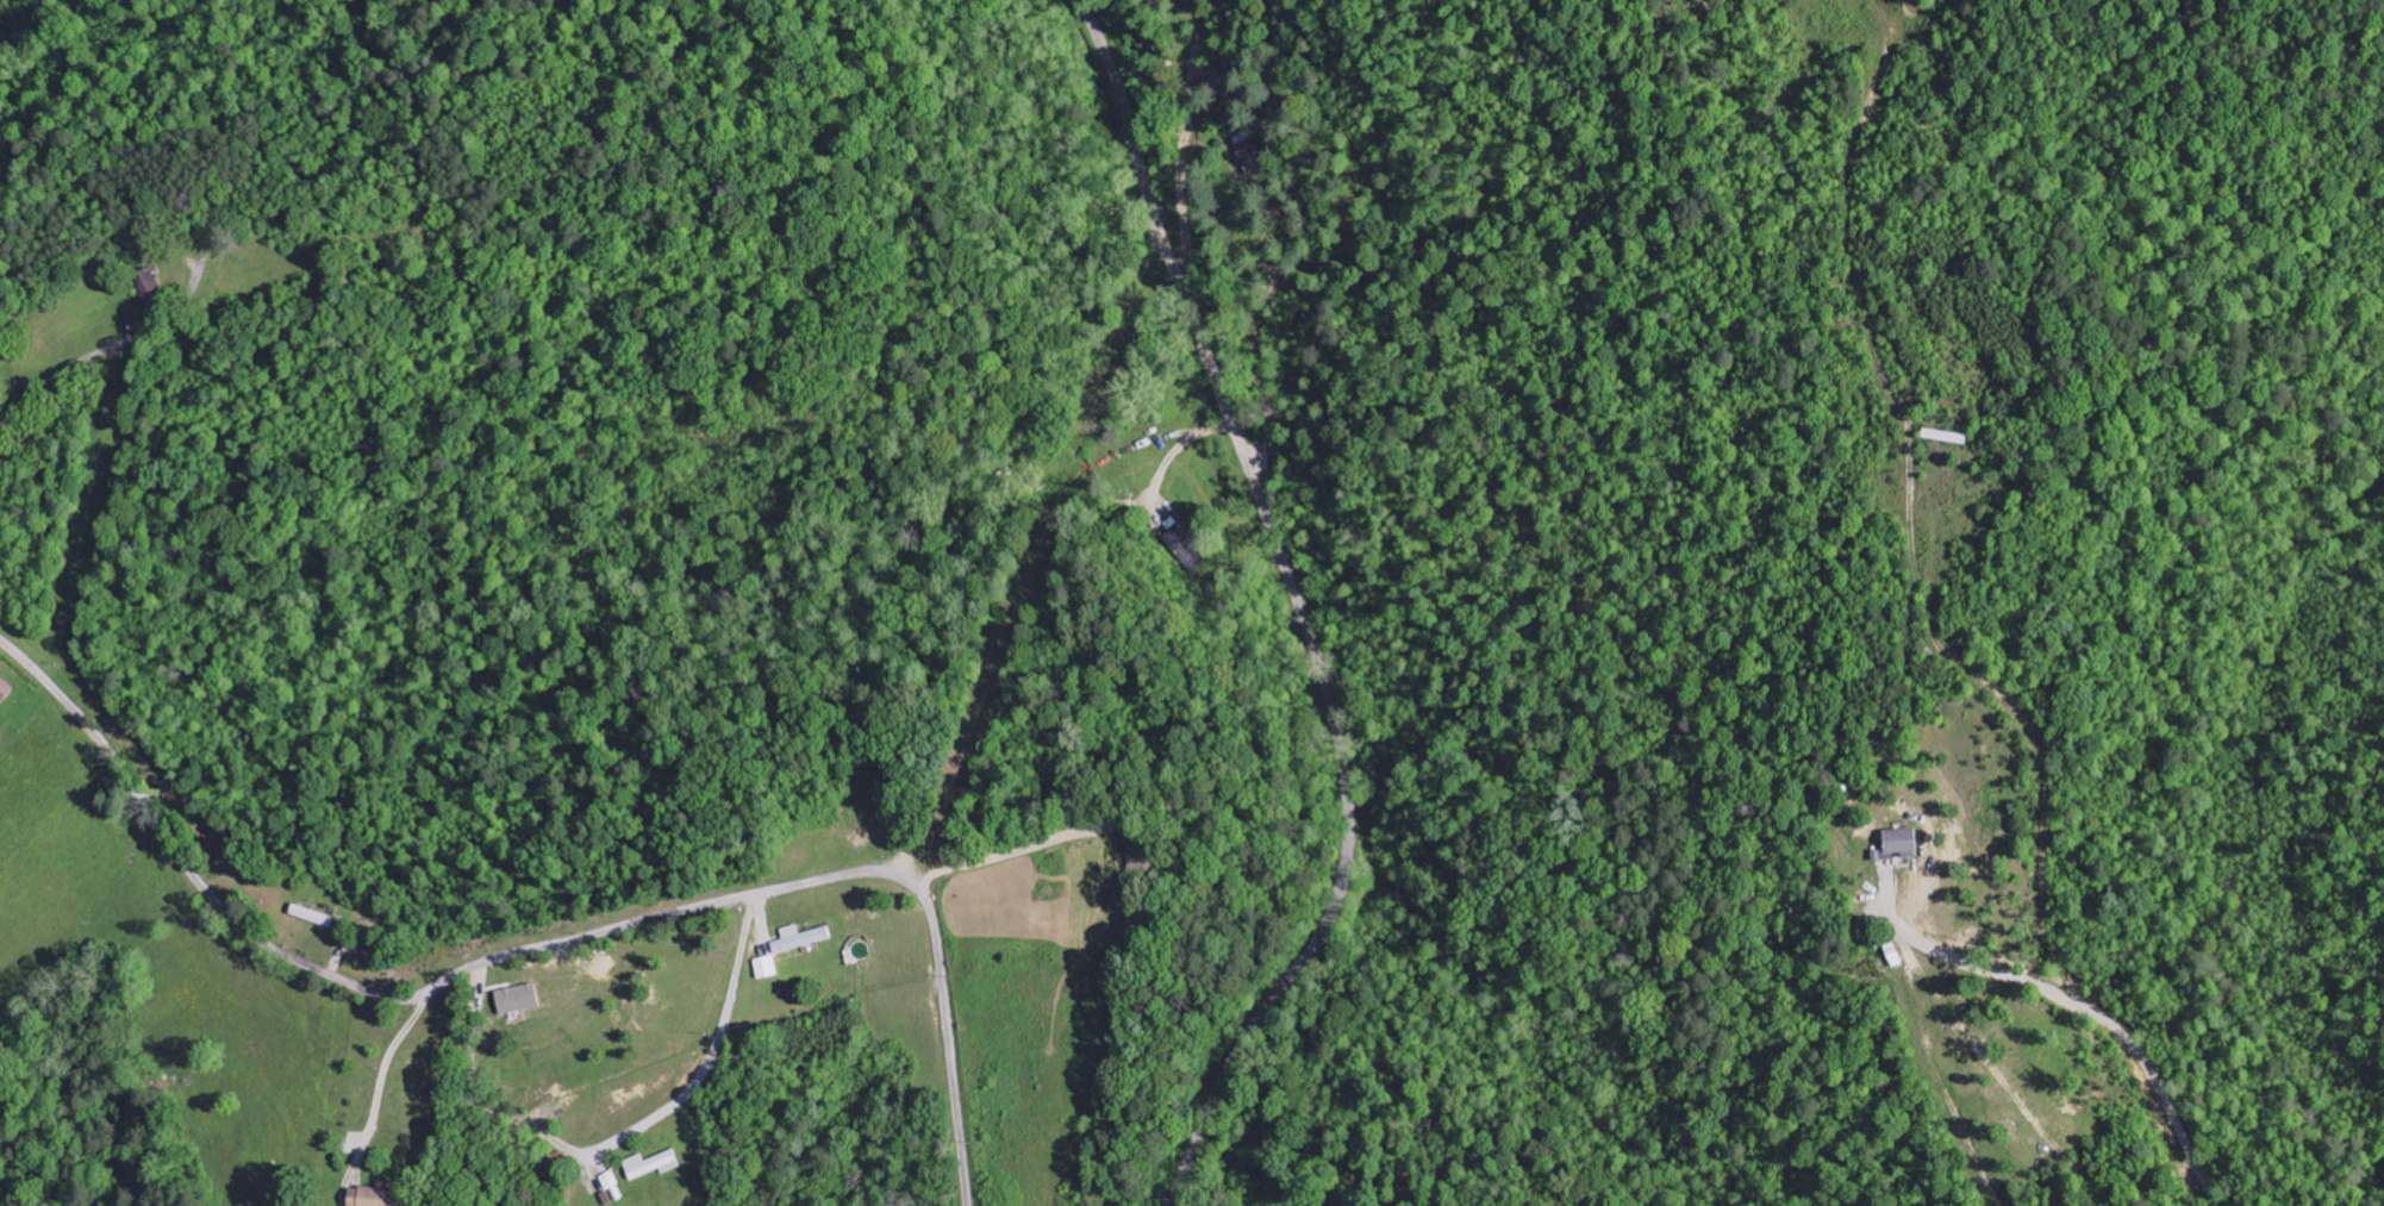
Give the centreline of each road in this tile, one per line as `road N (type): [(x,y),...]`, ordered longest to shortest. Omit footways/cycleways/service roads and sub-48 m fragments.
road 1 (residential): [(966,1205),(936,939),(926,910),(905,885),(855,876),(694,908),(499,958),(431,992),(373,993),(288,956),(232,920),(98,739),(0,639)]
road 2 (residential): [(1167,1205),(1250,1035),(1328,935),(1350,820),(1343,750),(1308,626),(1079,0)]
road 3 (residential): [(0,429),(42,388),(162,320),(200,267)]

